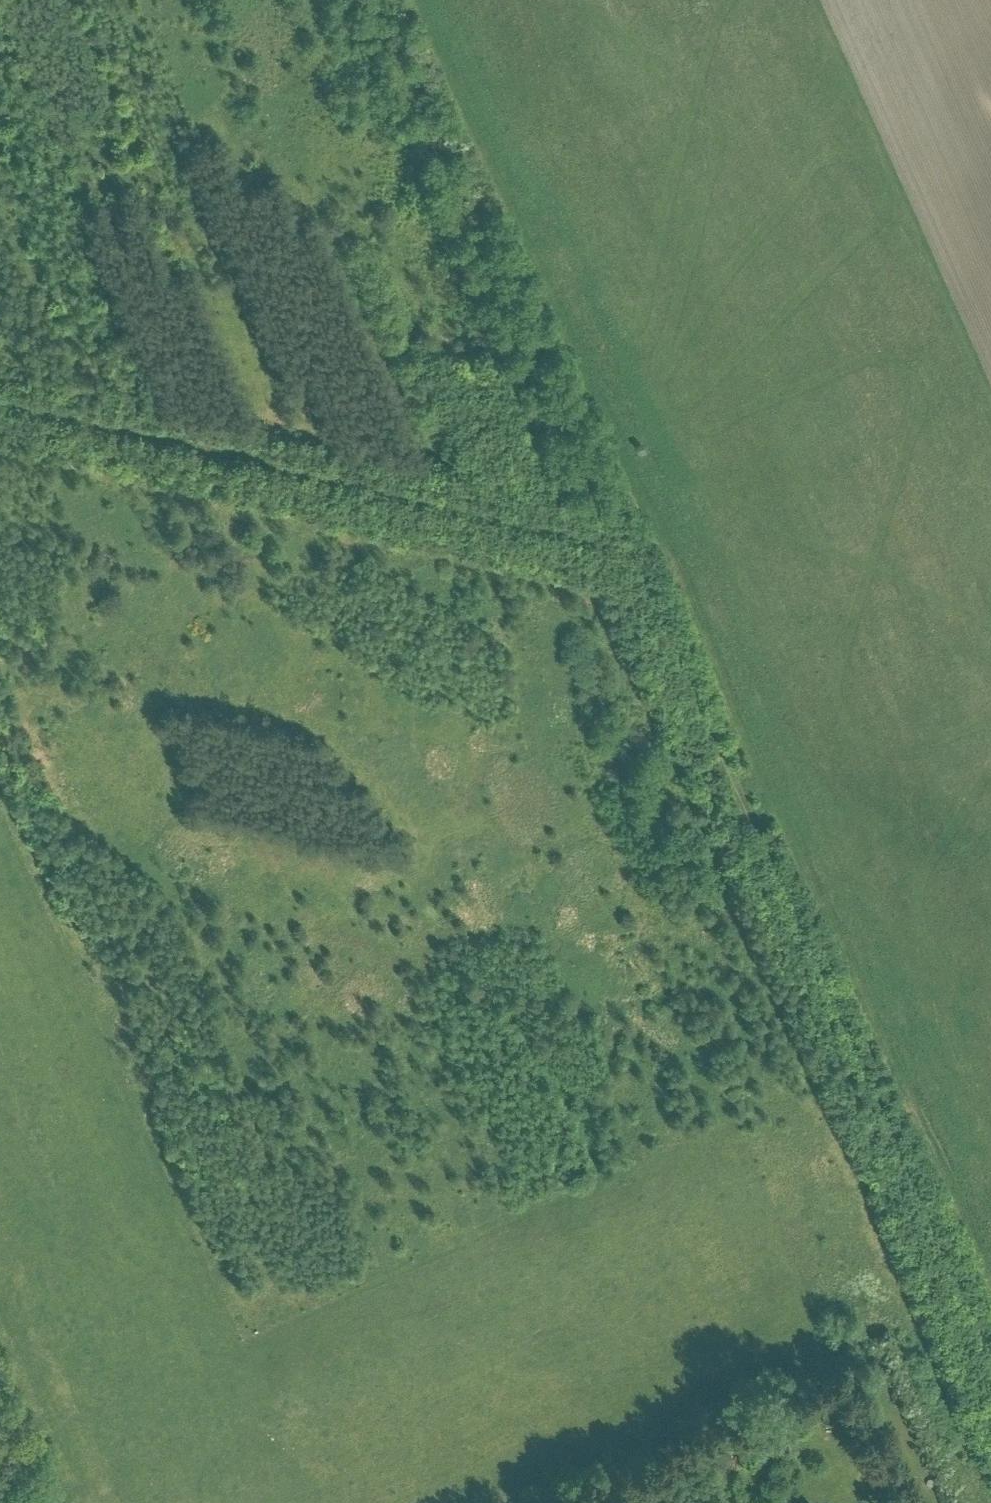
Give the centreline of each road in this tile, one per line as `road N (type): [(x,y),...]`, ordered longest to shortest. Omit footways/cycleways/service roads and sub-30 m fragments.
road 1 (track): [(0,401),(635,555),(990,1352)]

